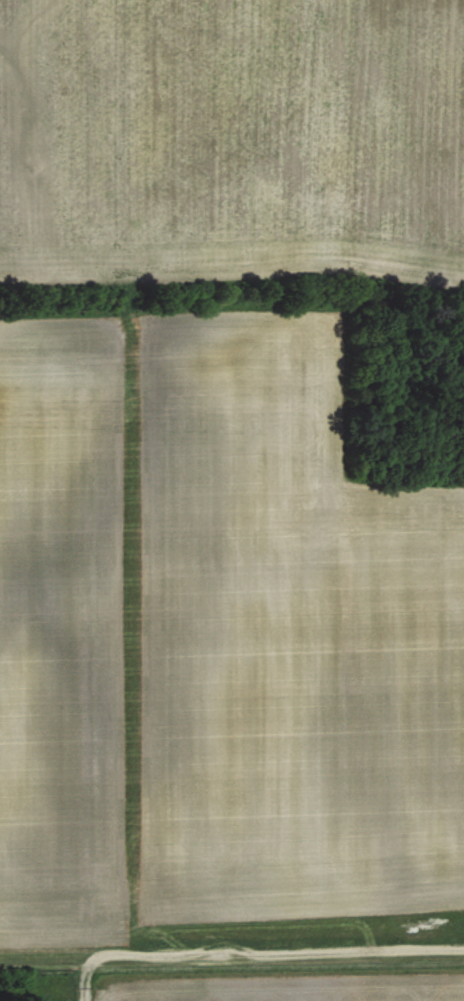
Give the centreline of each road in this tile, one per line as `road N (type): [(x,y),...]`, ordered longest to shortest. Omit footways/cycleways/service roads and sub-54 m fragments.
road 1 (residential): [(0,959),(463,951)]

